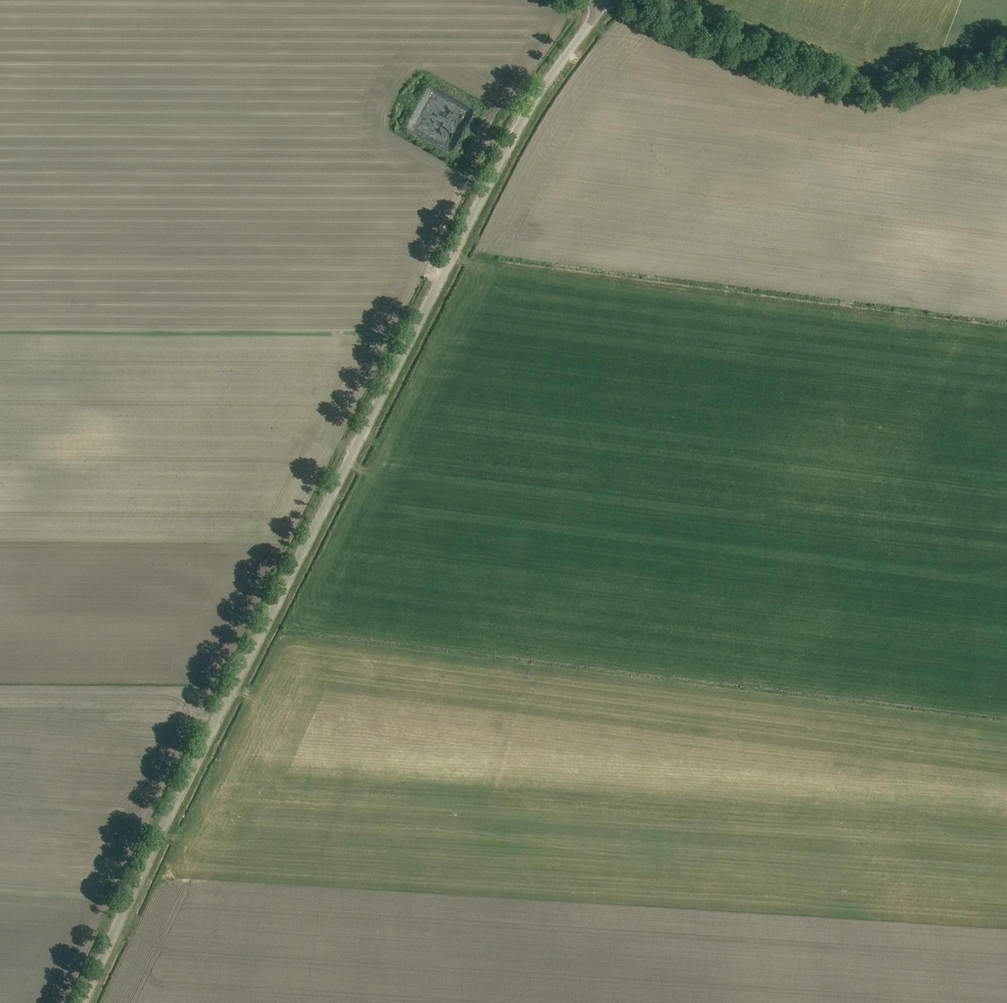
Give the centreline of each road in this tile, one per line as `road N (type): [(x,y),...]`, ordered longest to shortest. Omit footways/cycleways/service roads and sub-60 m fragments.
road 1 (unclassified): [(82,1002),(154,844),(510,142),(609,0)]
road 2 (unclassified): [(616,0),(832,87),(873,91),(1006,61)]

